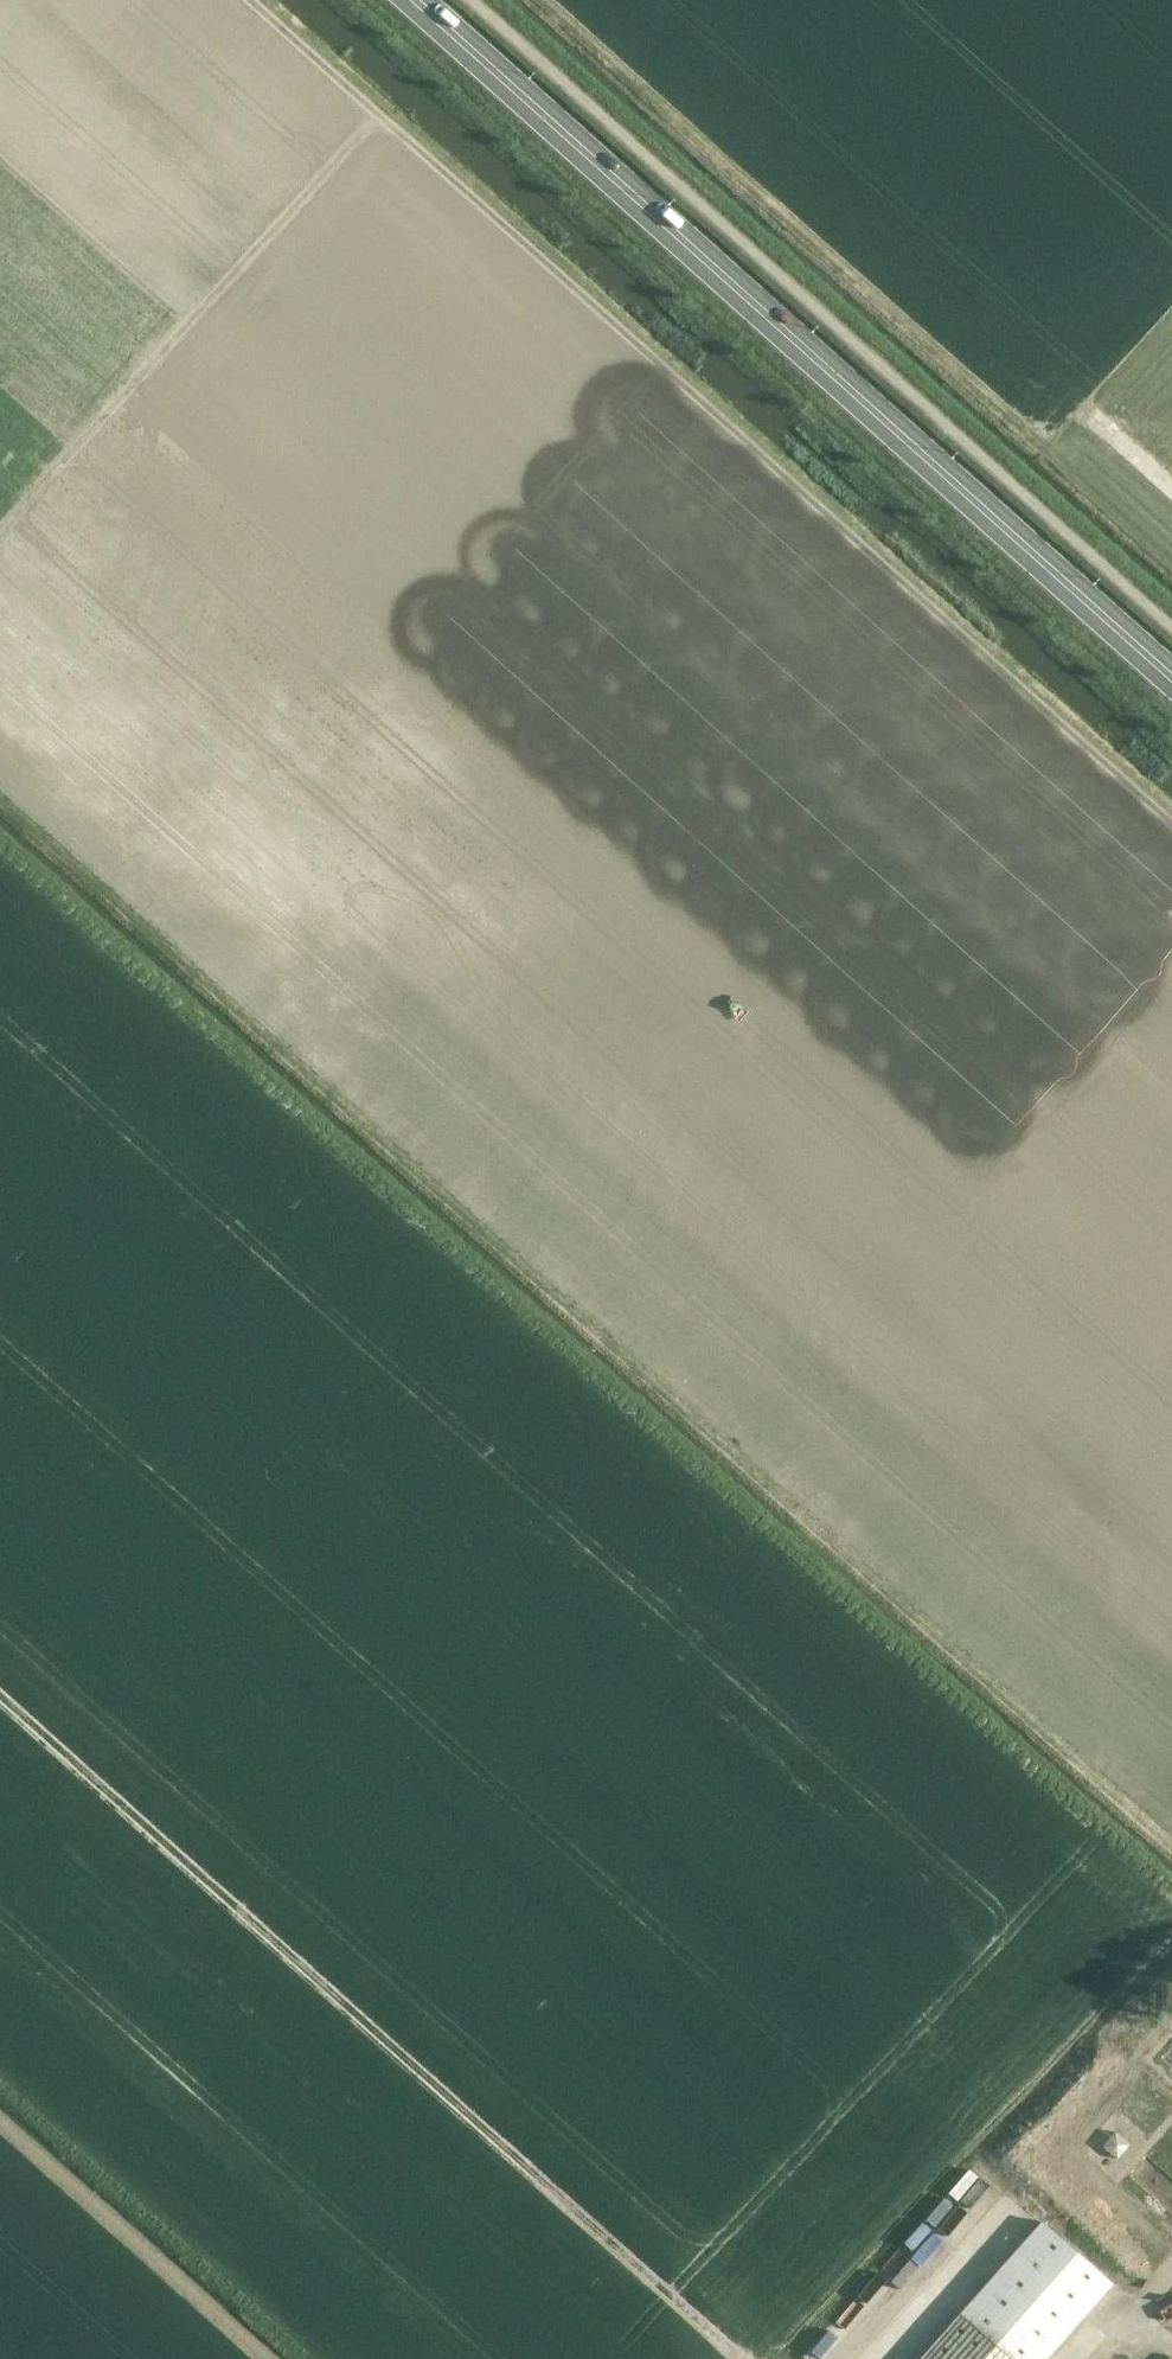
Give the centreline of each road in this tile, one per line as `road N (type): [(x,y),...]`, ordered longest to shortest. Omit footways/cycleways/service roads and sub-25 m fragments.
road 1 (secondary): [(1171,686),(402,0)]
road 2 (track): [(0,1695),(740,2358)]

